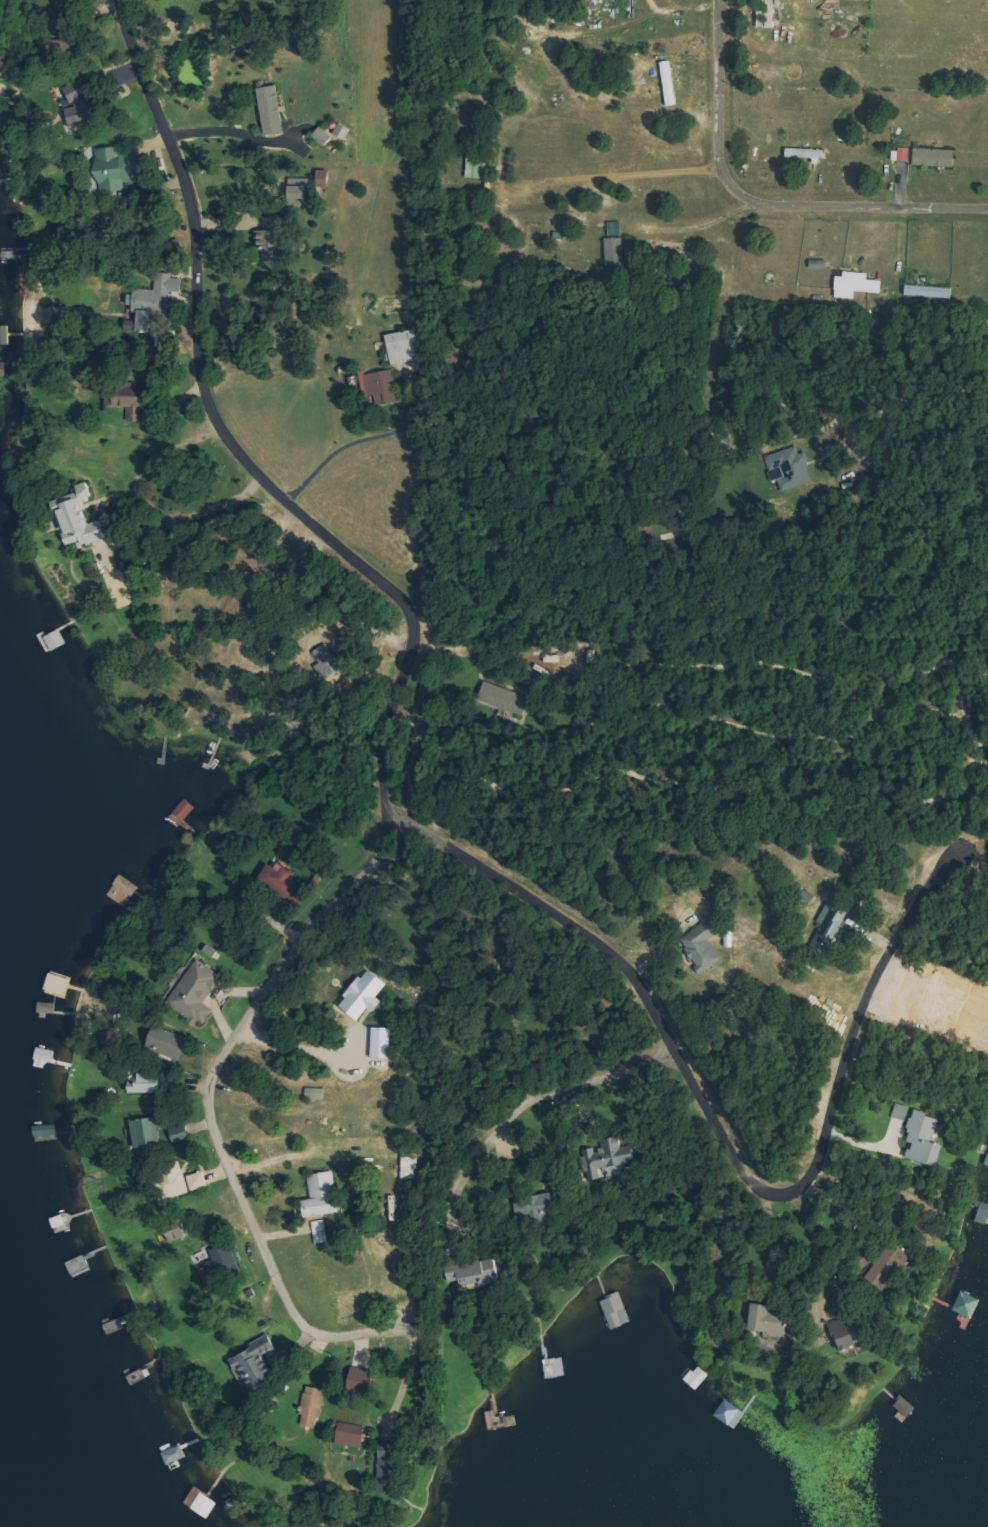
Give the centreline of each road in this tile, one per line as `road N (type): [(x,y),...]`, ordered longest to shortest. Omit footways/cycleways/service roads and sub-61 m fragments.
road 1 (residential): [(409,1323),(335,1339),(310,1332),(293,1316),(214,1140),(206,1101),(220,1057),(397,818),(378,785),(411,631),(395,594),(249,467),(203,394),(190,194),(127,43),(120,0)]
road 2 (residential): [(777,1194),(758,1187),(728,1155),(620,966),(397,818)]
road 3 (residential): [(777,1194),(806,1179),(818,1159),(877,975),(931,895),(986,837)]
road 4 (residential): [(409,1323),(404,1267),(477,1160),(534,1099),(628,1074),(673,1052)]

